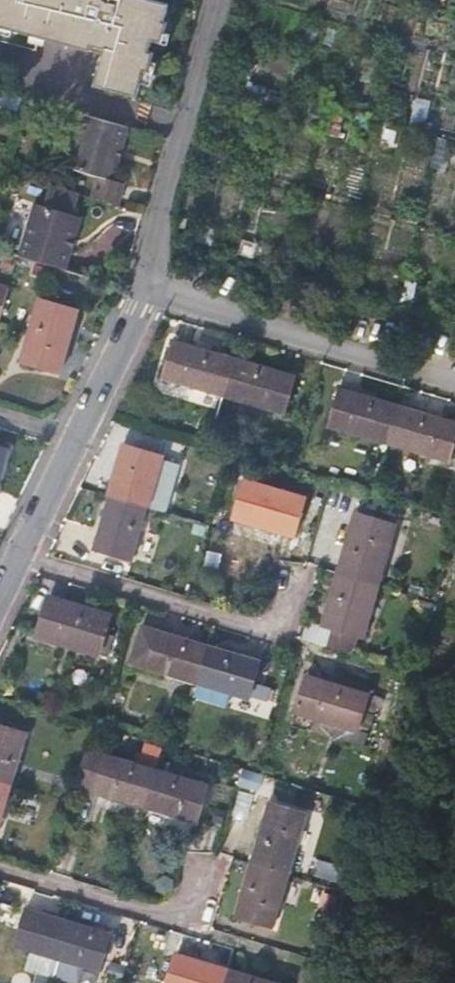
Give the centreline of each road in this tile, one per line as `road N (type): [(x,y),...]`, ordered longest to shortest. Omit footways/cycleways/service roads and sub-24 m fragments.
road 1 (unclassified): [(143,288),(454,383)]
road 2 (residential): [(214,0),(143,288)]
road 3 (residential): [(79,434),(0,593)]
road 4 (residential): [(143,288),(79,434)]

